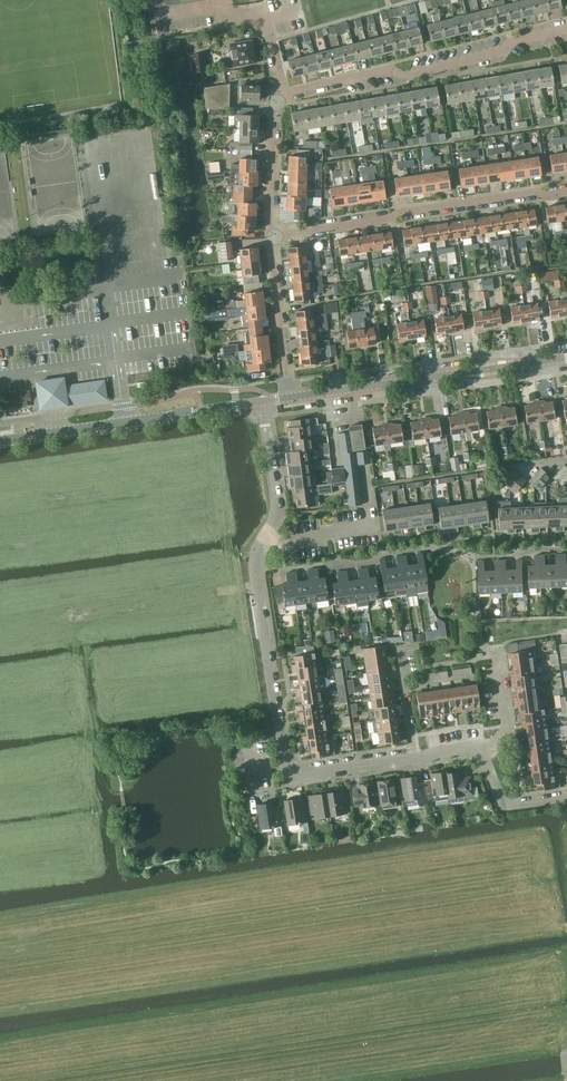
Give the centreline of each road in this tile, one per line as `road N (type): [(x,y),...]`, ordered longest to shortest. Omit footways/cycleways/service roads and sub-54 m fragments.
road 1 (residential): [(272,237),(566,191)]
road 2 (residential): [(286,92),(391,69),(406,76),(566,27)]
road 3 (tertiary): [(289,397),(566,357)]
road 4 (tertiary): [(0,440),(264,401)]
road 5 (residential): [(286,774),(256,560),(268,540)]
road 6 (residential): [(286,92),(265,21),(222,9),(159,16)]
road 7 (residential): [(268,540),(375,528),(368,470)]
road 8 (residential): [(289,397),(272,237)]
road 9 (residential): [(272,237),(273,106),(286,92)]
road 10 (residential): [(268,540),(280,520),(264,401)]
road 11 (residential): [(286,774),(415,757)]
road 12 (residential): [(478,747),(503,804),(566,797)]

